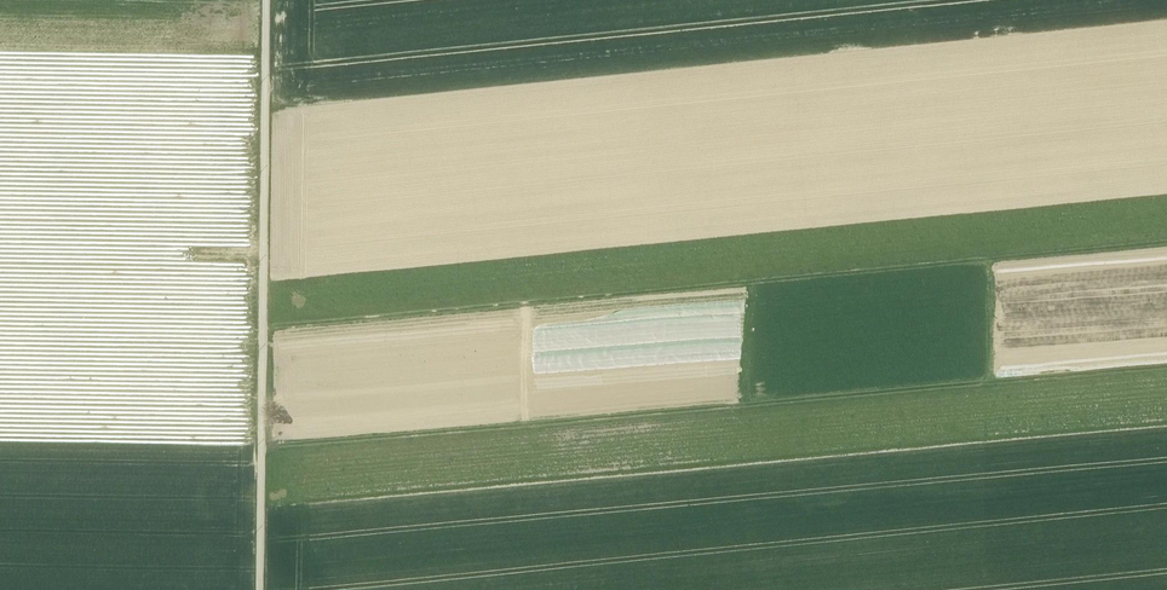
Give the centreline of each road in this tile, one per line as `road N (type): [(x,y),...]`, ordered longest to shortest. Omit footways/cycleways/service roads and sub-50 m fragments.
road 1 (track): [(259,589),(265,0)]

